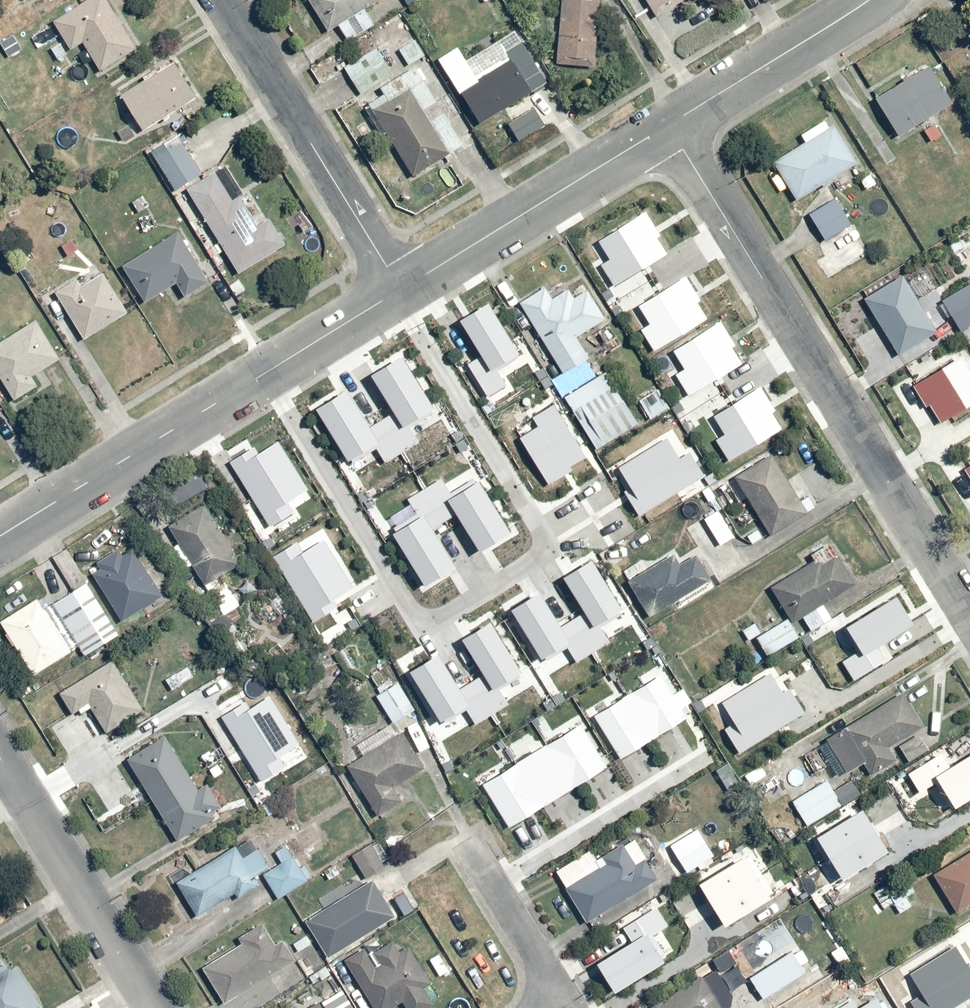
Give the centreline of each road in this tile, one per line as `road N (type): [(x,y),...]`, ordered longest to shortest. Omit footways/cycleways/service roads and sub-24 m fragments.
road 1 (residential): [(667,125),(969,615)]
road 2 (residential): [(0,535),(402,289)]
road 3 (residential): [(223,0),(402,289)]
road 4 (residential): [(402,289),(667,125)]
road 5 (residential): [(156,1007),(0,757)]
road 6 (residential): [(494,888),(705,760)]
road 7 (residential): [(667,125),(868,0)]
road 8 (residential): [(494,888),(561,1001)]

